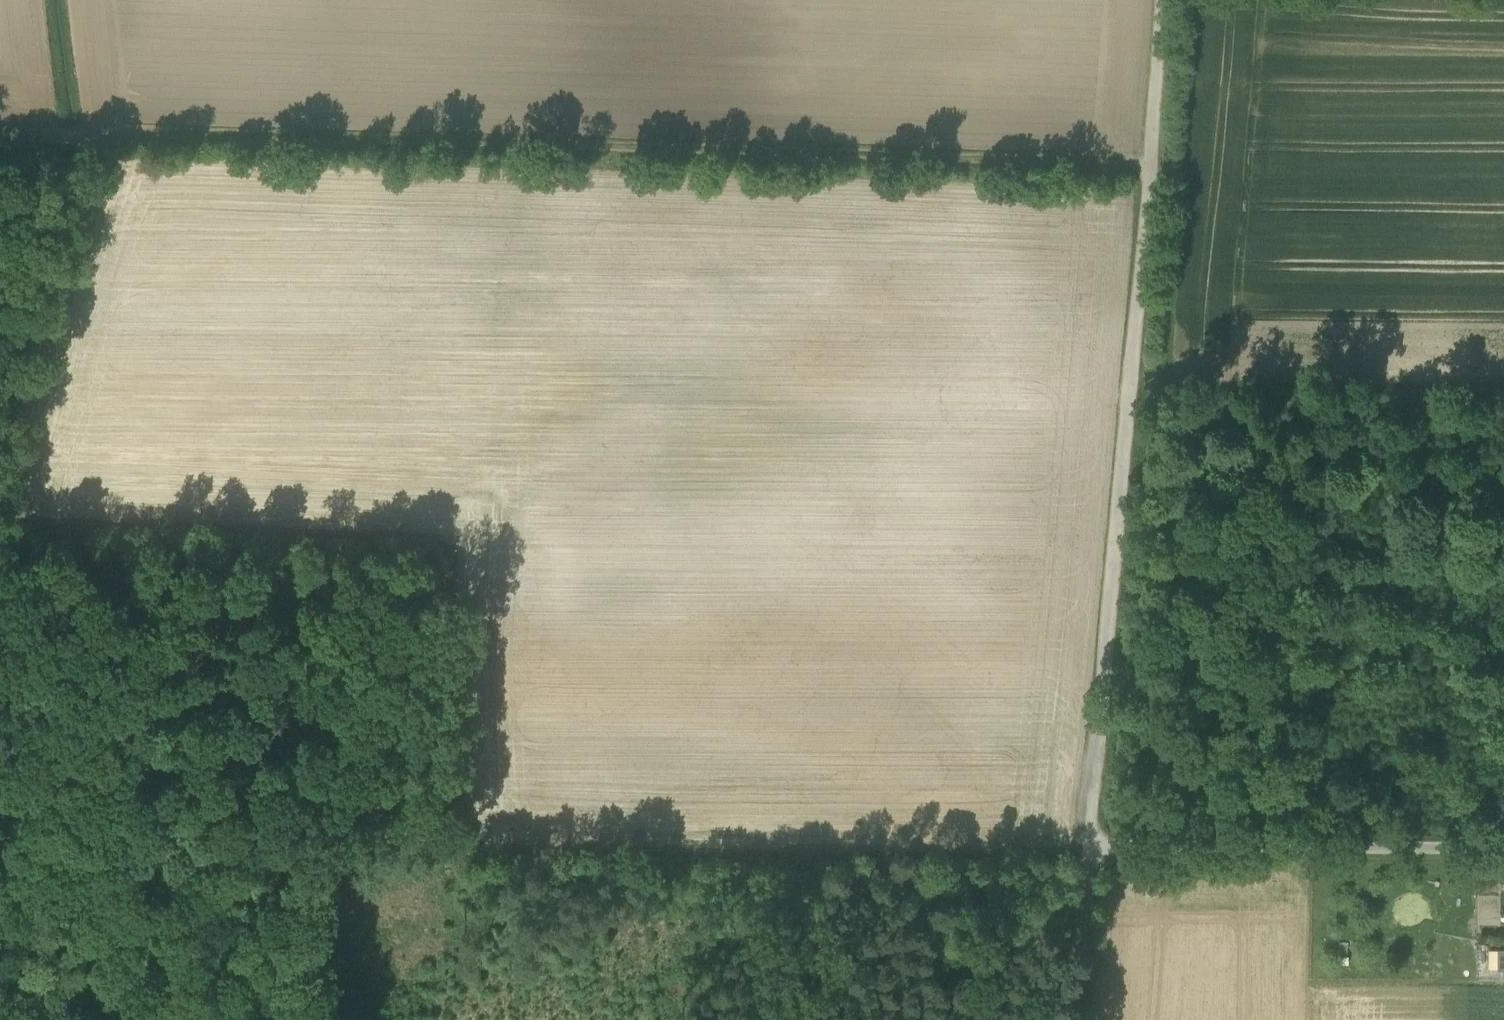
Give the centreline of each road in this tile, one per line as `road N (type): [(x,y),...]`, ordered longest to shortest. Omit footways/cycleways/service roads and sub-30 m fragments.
road 1 (track): [(1075,1019),(1173,0)]
road 2 (unclassified): [(1503,845),(1091,844)]

